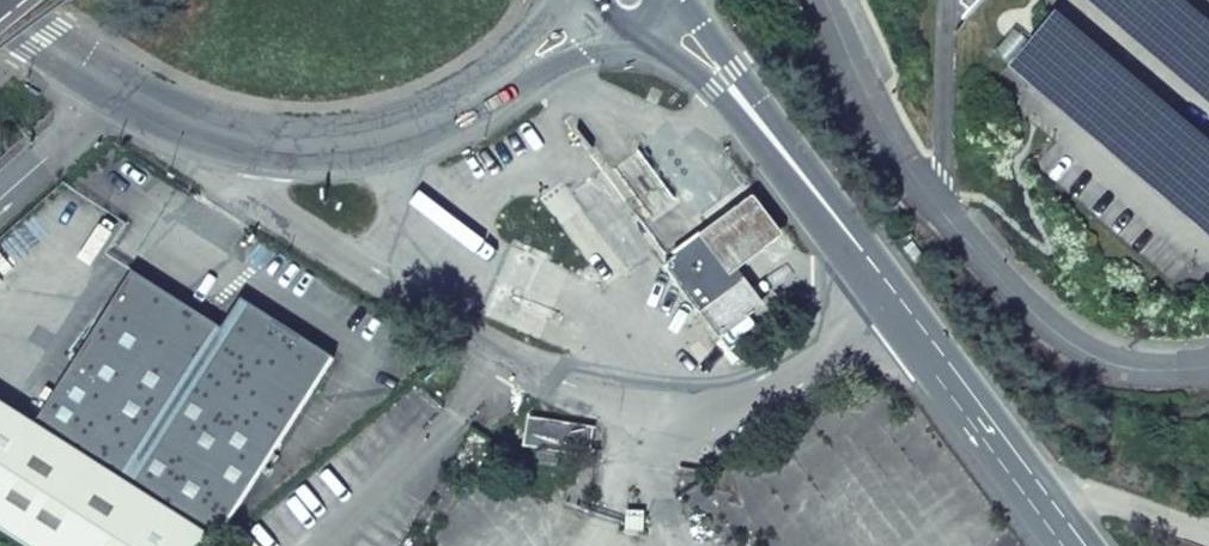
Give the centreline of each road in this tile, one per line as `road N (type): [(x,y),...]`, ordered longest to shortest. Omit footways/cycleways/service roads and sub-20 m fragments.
road 1 (residential): [(625,0),(437,118),(358,139),(283,140),(200,125),(112,90),(0,19)]
road 2 (secondary): [(889,299),(694,42),(633,0)]
road 3 (secondary): [(1093,545),(889,299)]
road 4 (secondary): [(889,299),(1064,545)]

